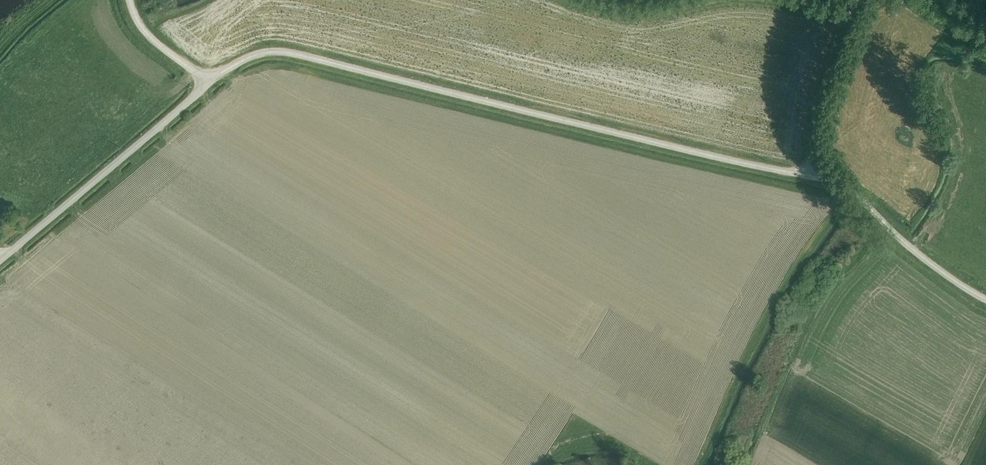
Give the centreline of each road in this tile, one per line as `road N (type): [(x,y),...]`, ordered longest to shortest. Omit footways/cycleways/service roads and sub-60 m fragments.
road 1 (unclassified): [(210,80),(257,54),(298,53),(821,177)]
road 2 (unclassified): [(210,80),(0,260)]
road 3 (unclassified): [(821,177),(859,194),(985,295)]
road 4 (unclassified): [(821,177),(818,98),(859,0)]

